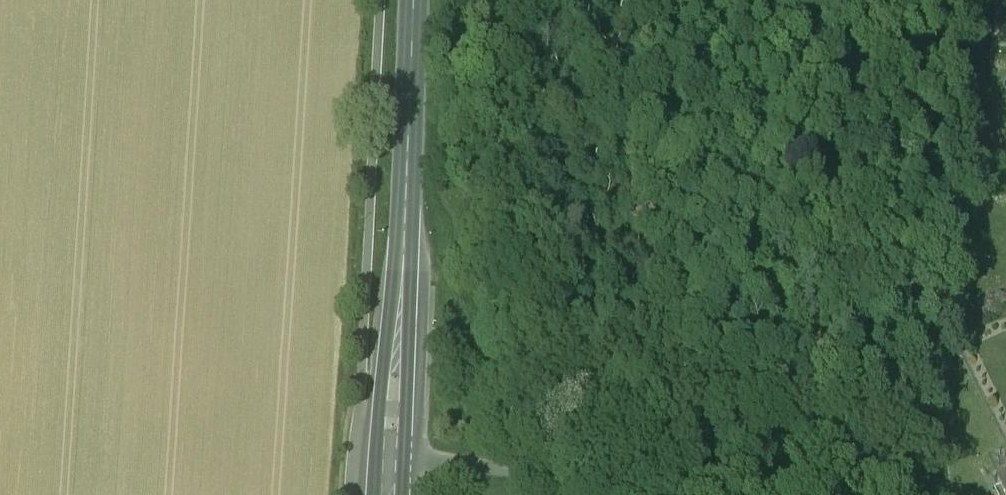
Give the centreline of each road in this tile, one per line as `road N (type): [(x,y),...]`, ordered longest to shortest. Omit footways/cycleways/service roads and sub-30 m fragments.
road 1 (track): [(921,494),(913,432),(876,392),(788,355),(736,346),(684,295),(647,220),(629,134),(666,0)]
road 2 (primary): [(390,461),(412,0)]
road 3 (unclassified): [(390,461),(508,475),(548,494)]

